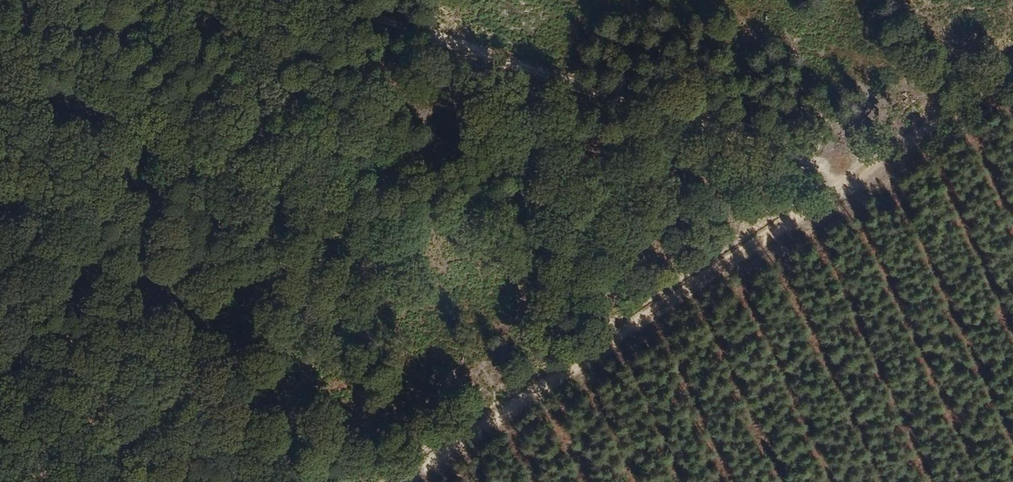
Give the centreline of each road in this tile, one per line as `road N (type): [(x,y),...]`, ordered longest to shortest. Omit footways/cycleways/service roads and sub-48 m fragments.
road 1 (track): [(1012,71),(389,481)]

